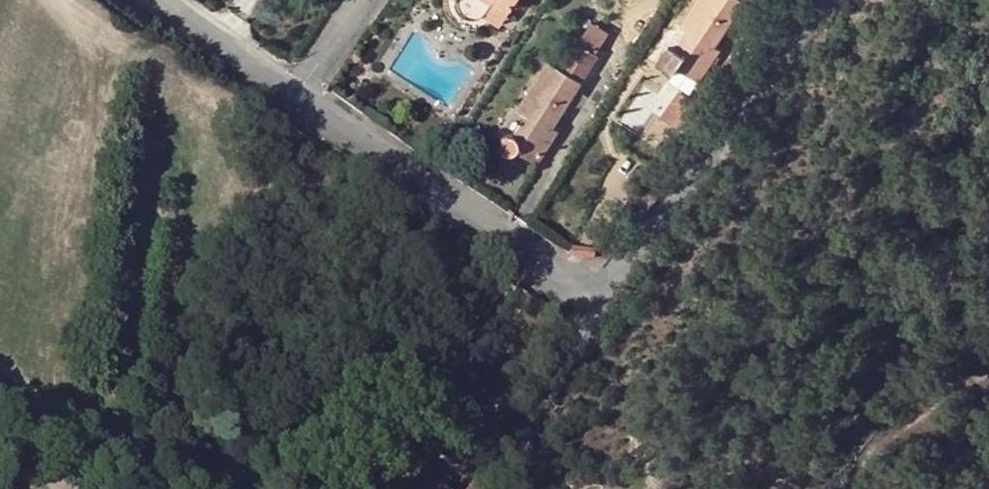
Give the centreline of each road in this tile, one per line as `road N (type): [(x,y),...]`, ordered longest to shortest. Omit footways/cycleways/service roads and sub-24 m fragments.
road 1 (residential): [(590,300),(814,0)]
road 2 (residential): [(590,300),(297,97)]
road 3 (residential): [(590,300),(523,461),(528,488)]
road 4 (residential): [(297,97),(166,0)]

